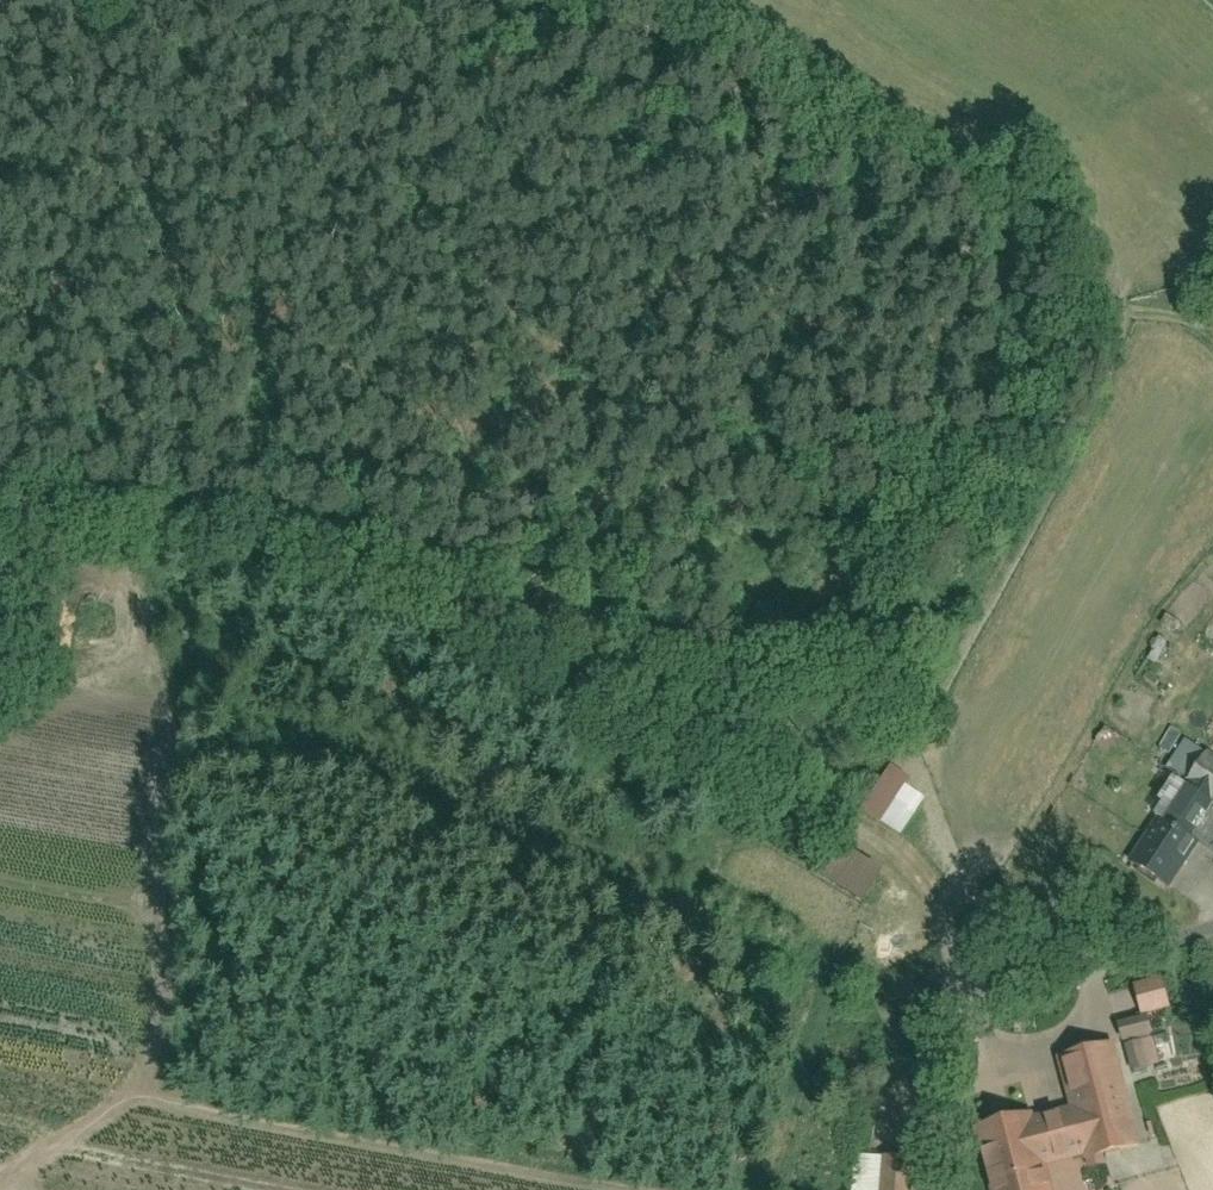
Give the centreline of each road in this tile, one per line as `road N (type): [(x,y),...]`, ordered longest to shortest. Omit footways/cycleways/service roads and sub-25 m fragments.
road 1 (residential): [(1212,929),(967,994)]

